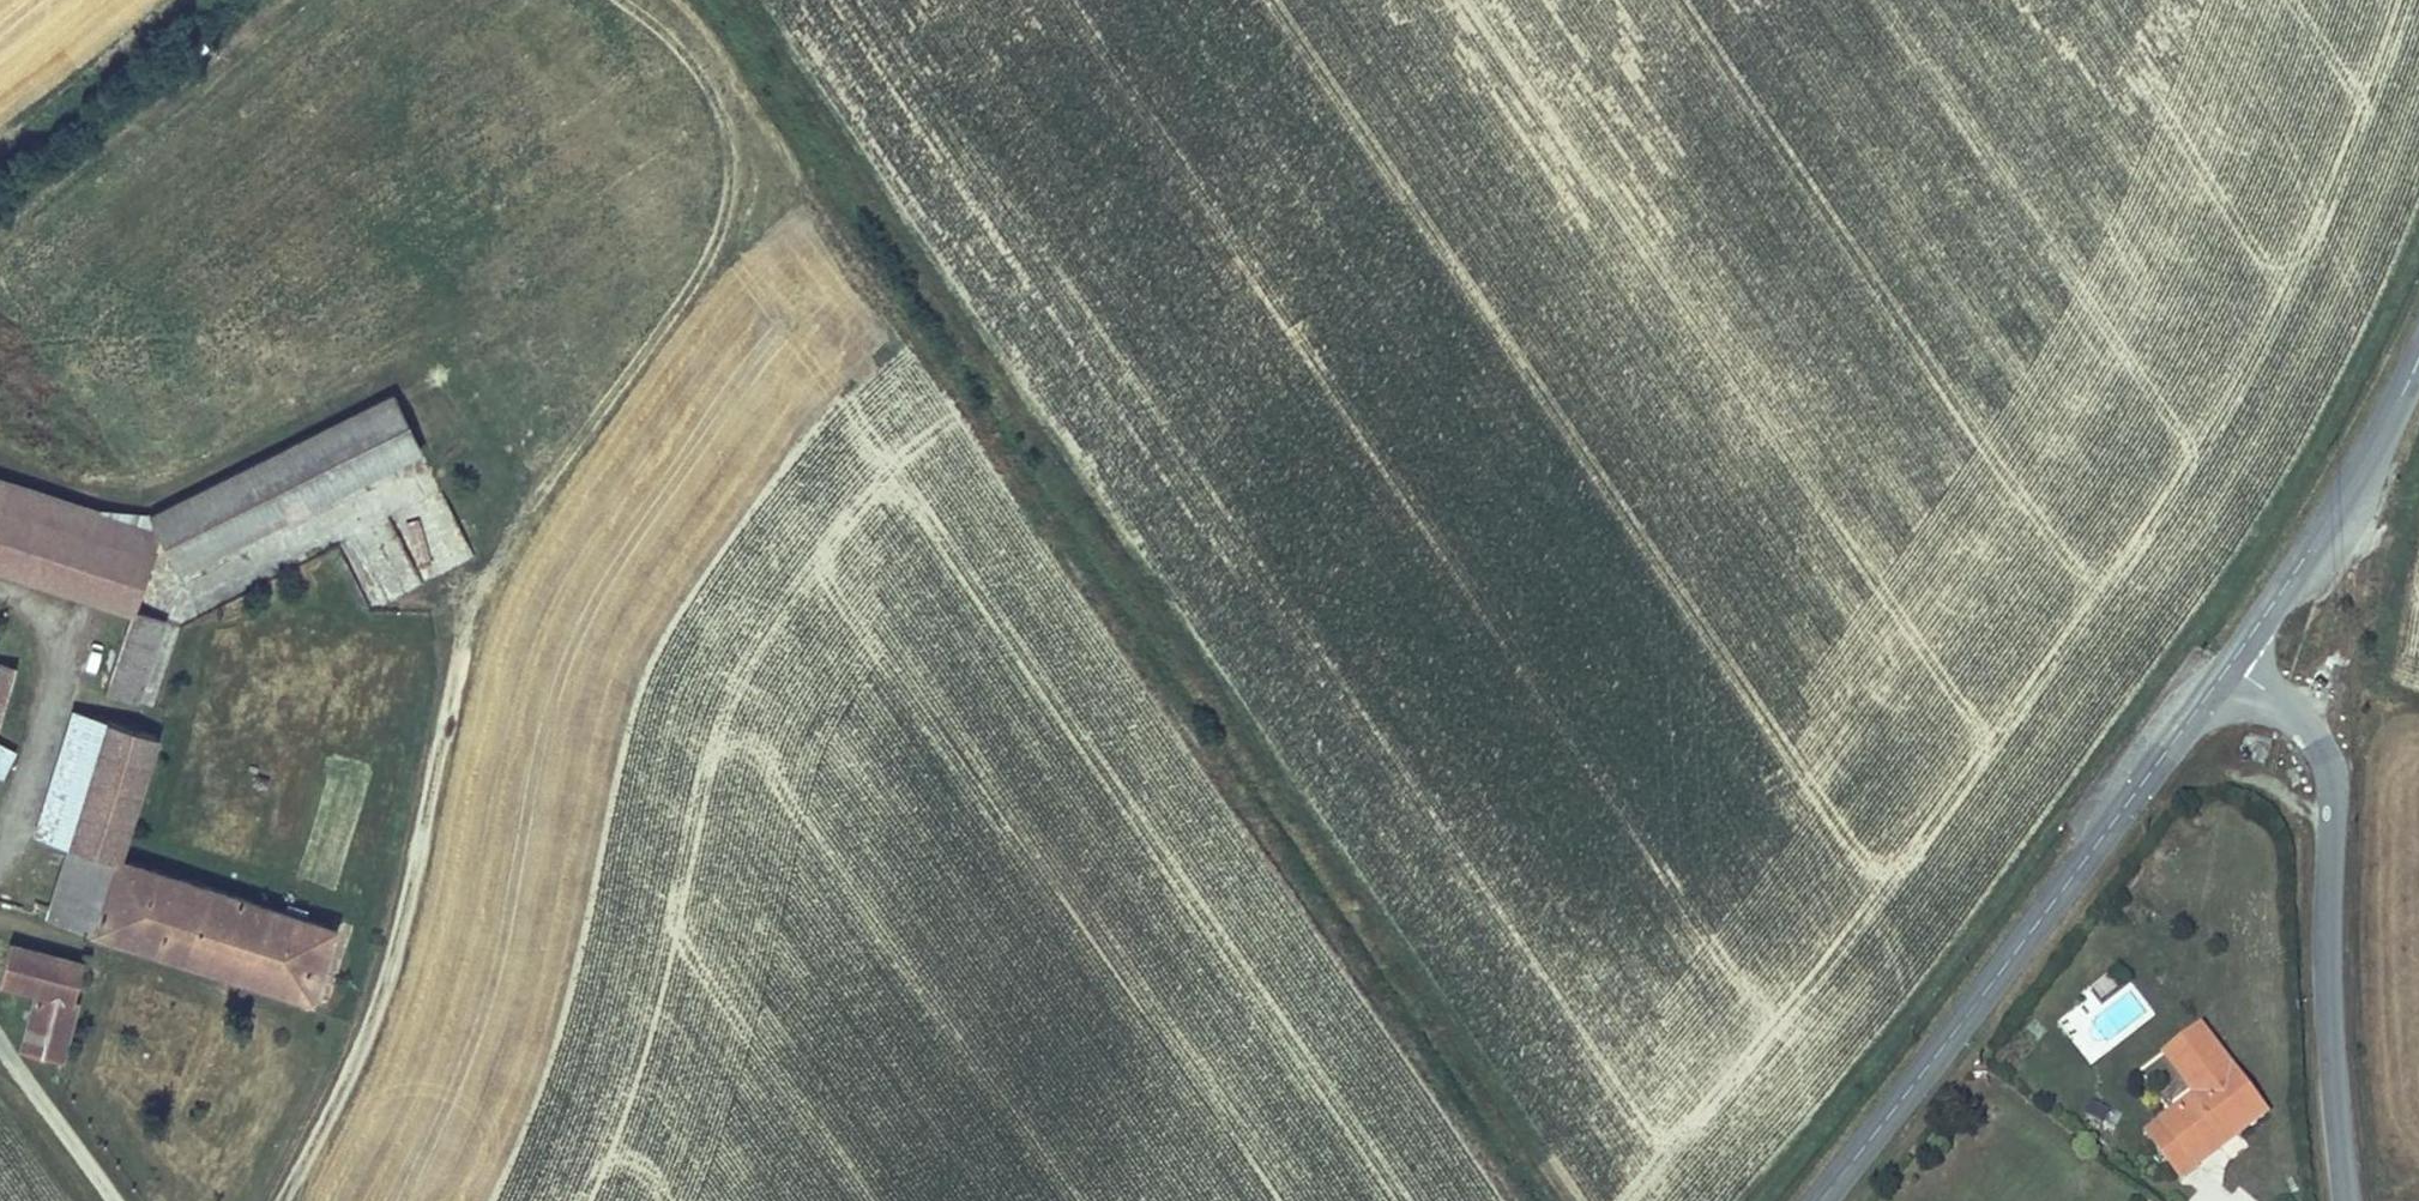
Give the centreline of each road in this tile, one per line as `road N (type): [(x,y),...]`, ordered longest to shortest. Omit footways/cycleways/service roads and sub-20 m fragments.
road 1 (track): [(282,1200),(388,982),(467,642),(531,506),(630,376),(739,205),(724,102),(676,46),(615,0)]
road 2 (tertiary): [(2227,666),(1821,1200)]
road 3 (residential): [(2348,1200),(2334,1044),(2328,766),(2311,730),(2275,693),(2227,666)]
road 4 (tertiary): [(2227,666),(2347,494),(2418,353)]

